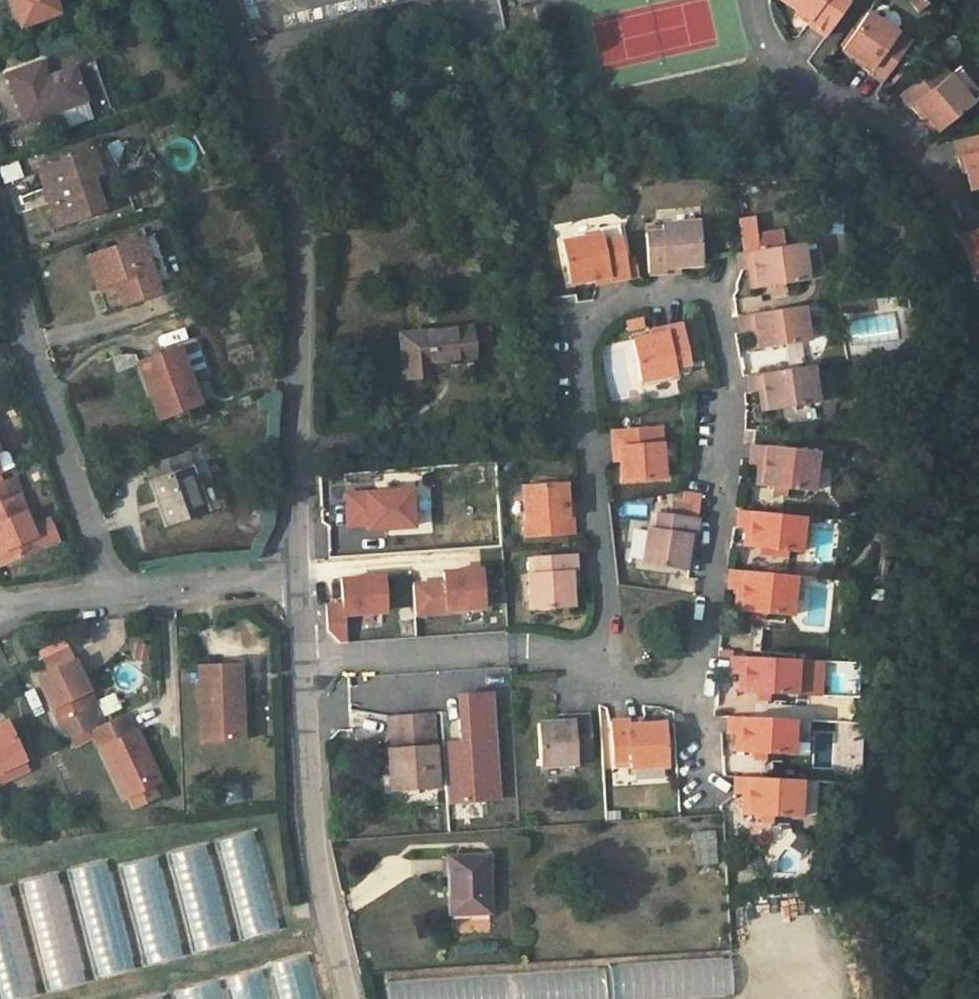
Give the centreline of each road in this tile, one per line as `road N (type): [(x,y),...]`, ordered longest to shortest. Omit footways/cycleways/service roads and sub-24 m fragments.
road 1 (residential): [(593,662),(654,690),(691,687),(710,602),(734,441),(733,382),(713,305),(672,288),(608,302),(578,352),(609,616)]
road 2 (unclassified): [(219,0),(283,183),(294,238),(294,573)]
road 3 (residential): [(0,263),(108,596)]
road 4 (unclassified): [(293,659),(305,823),(349,998)]
road 5 (residential): [(960,217),(904,140),(791,68),(761,22),(758,0)]
road 6 (residential): [(293,659),(511,647),(593,662)]
road 7 (residential): [(108,596),(294,573)]

